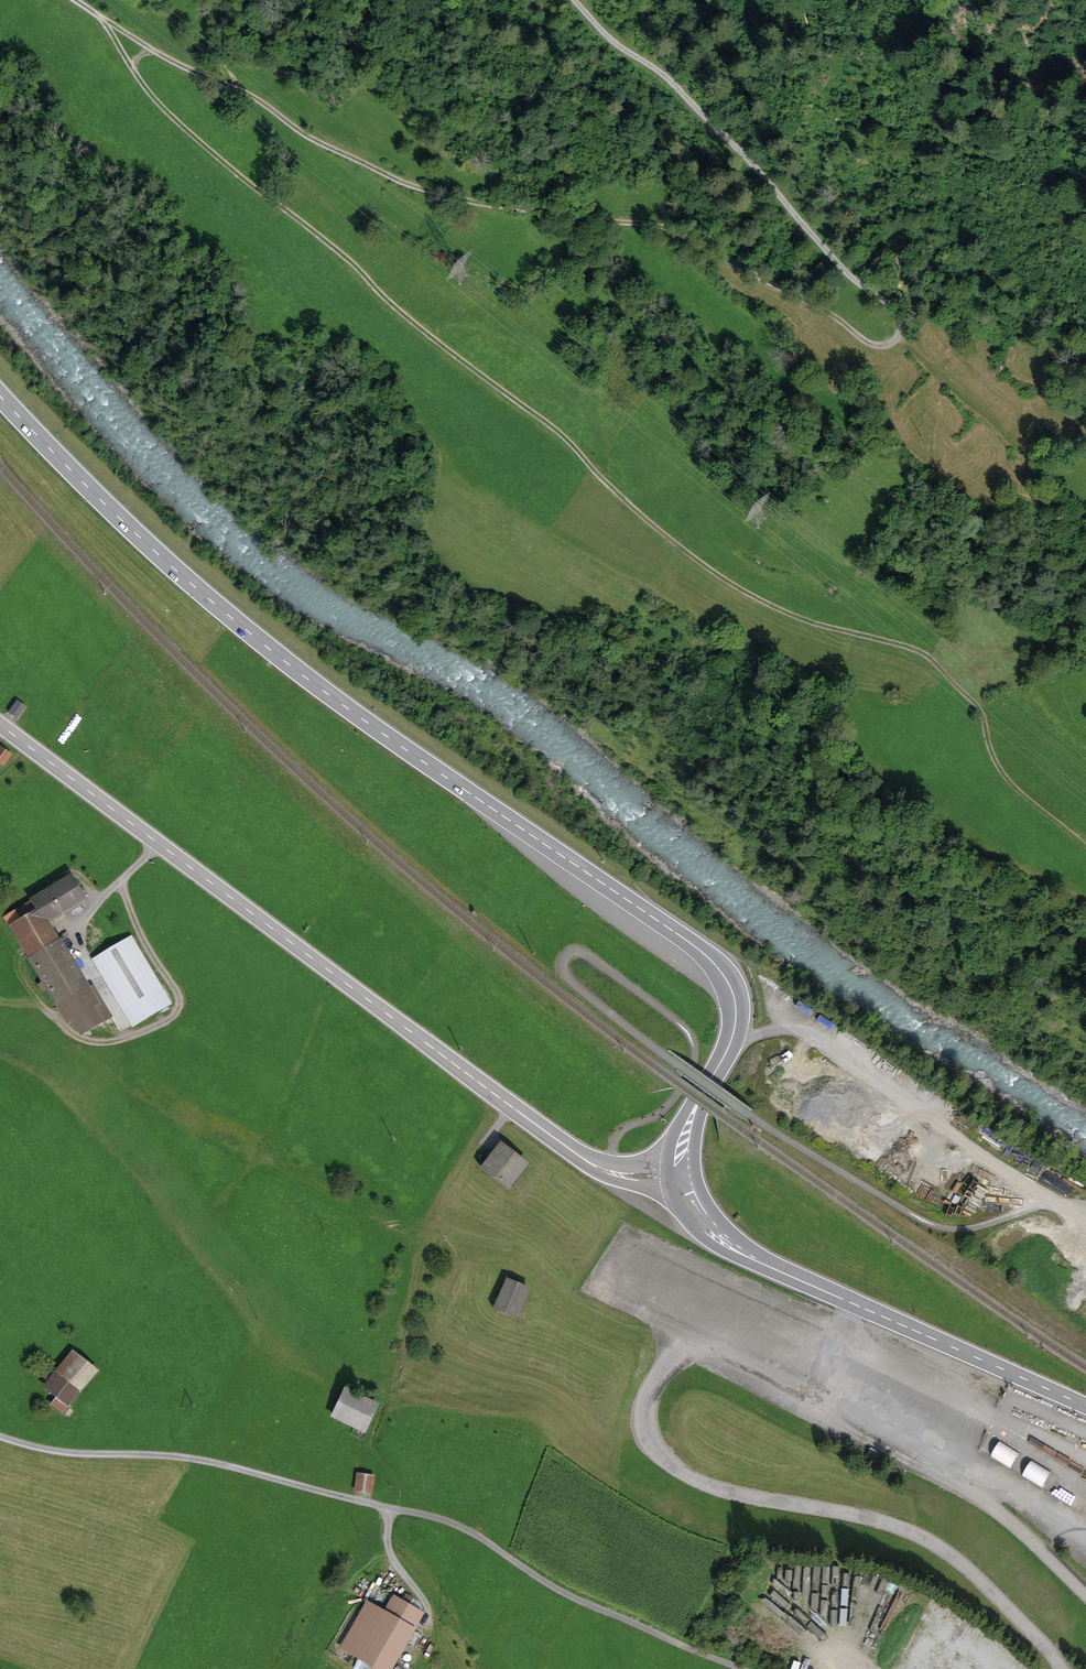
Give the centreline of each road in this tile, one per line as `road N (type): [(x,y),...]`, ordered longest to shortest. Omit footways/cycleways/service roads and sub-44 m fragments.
road 1 (track): [(575,0),(752,160),(834,260),(902,311),(900,335),(887,346),(864,341),(827,311),(656,225),(500,208),(411,186),(77,0)]
road 2 (track): [(1085,847),(1001,771),(982,715),(937,658),(820,625),(696,561),(576,446),(372,284),(138,77),(153,46)]
road 3 (primary): [(683,1176),(690,1122),(736,1020),(731,987),(717,965),(273,651),(134,531),(0,396)]
road 4 (tertiary): [(0,726),(580,1155),(617,1175),(683,1176)]
road 5 (track): [(0,1432),(55,1453),(191,1459),(470,1528),(617,1613),(739,1668)]
road 6 (primary): [(1085,1405),(757,1262),(704,1220),(683,1176)]
road 7 (track): [(118,882),(177,991),(181,1005),(173,1017),(99,1043),(79,1038),(35,997)]

